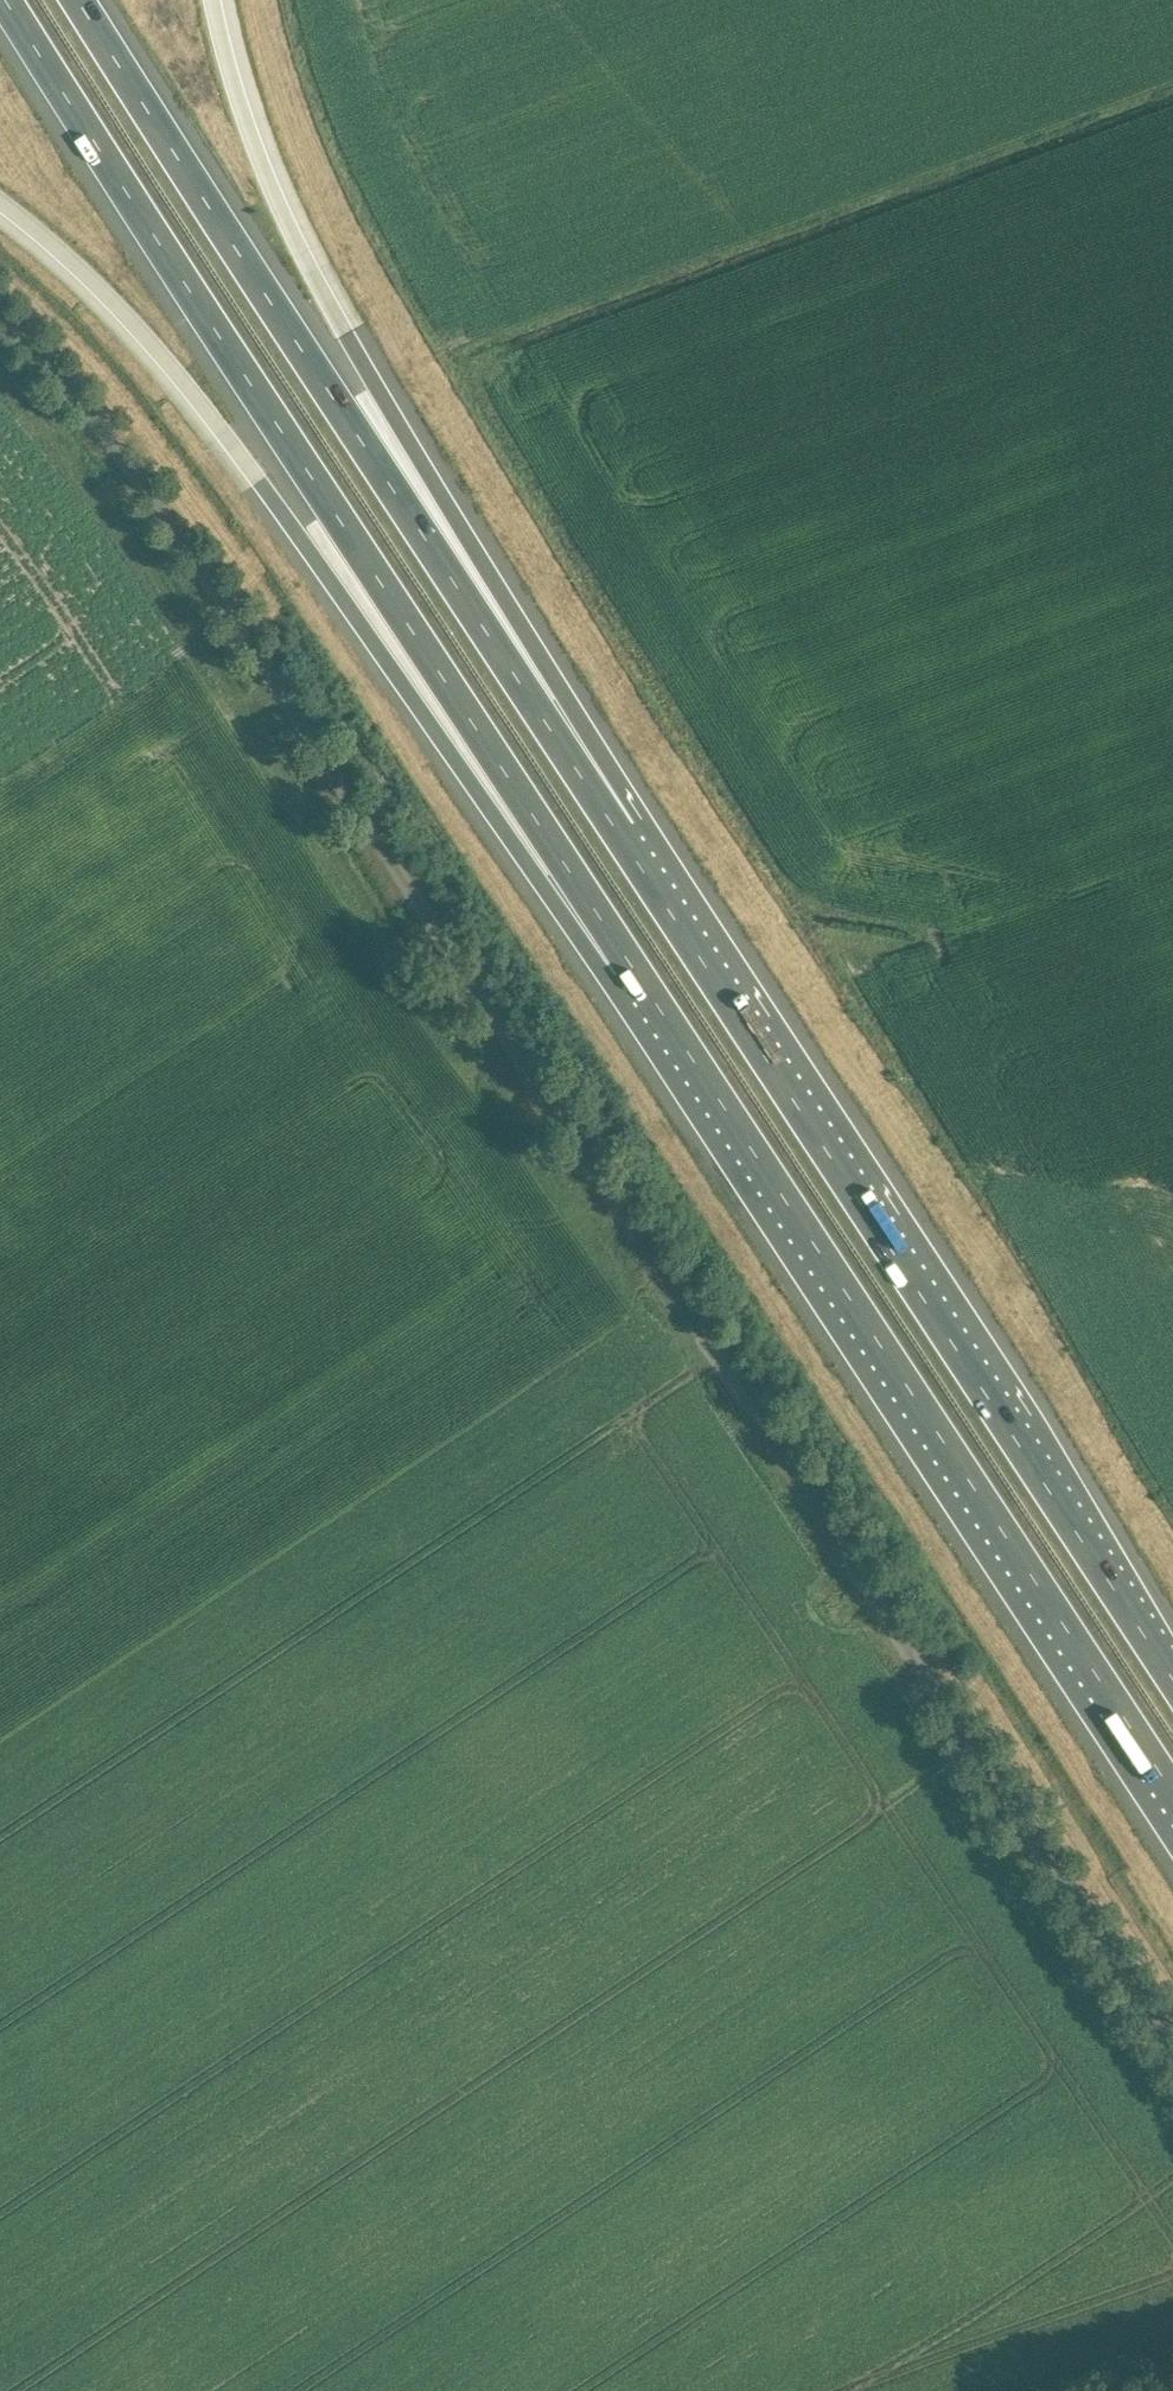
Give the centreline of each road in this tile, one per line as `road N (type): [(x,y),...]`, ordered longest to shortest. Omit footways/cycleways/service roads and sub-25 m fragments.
road 1 (unclassified): [(1172,2047),(160,507),(0,313)]
road 2 (motorway): [(16,0),(632,969)]
road 3 (motorway): [(623,841),(236,258),(78,0)]
road 4 (motorway): [(1172,1679),(623,841)]
road 5 (motorway): [(0,205),(104,299),(177,382),(477,792),(632,969)]
road 6 (motorway): [(632,969),(1172,1792)]
road 7 (motorway): [(623,841),(504,595),(302,233),(253,128),(218,0)]

